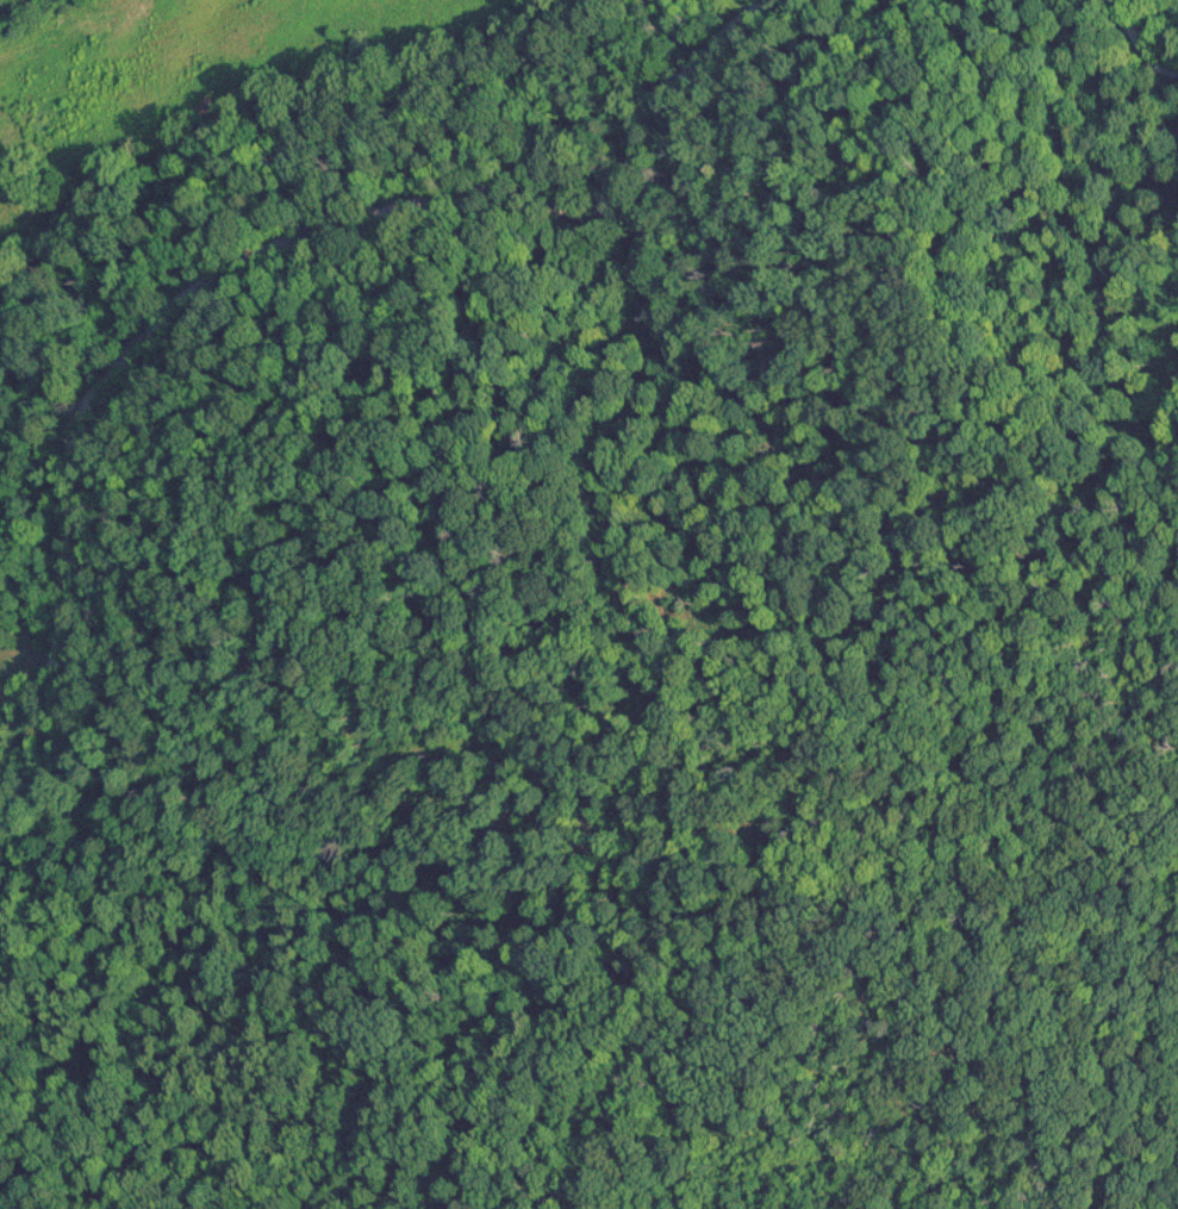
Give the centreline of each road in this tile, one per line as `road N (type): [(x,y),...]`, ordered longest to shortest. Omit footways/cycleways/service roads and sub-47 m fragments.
road 1 (residential): [(0,792),(57,617),(64,429),(88,369),(156,293),(219,241),(304,204),(372,187),(472,177),(575,185),(600,177),(616,166),(653,87),(733,0)]

